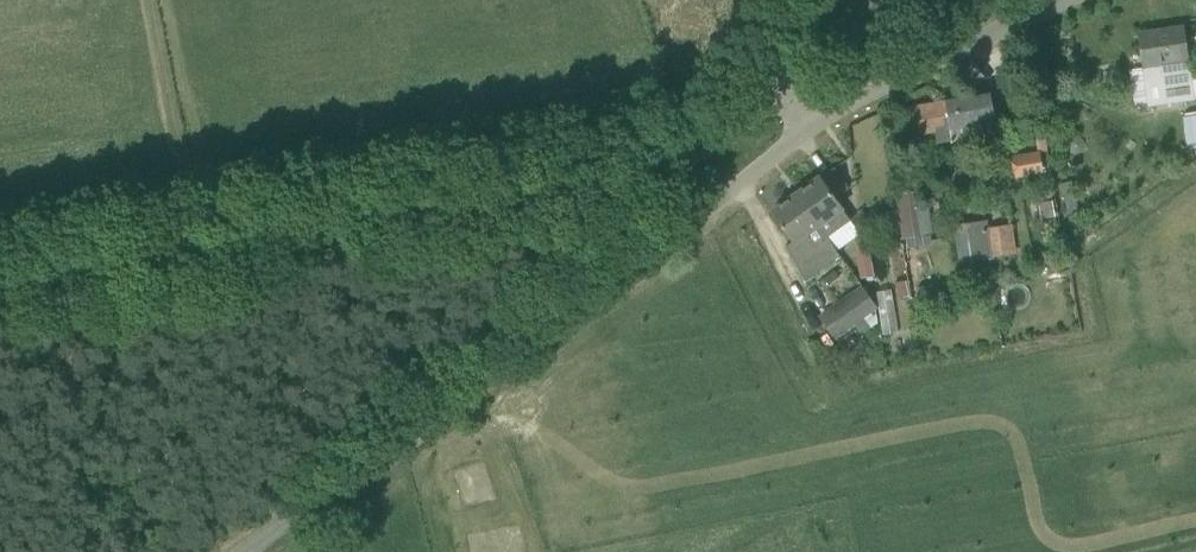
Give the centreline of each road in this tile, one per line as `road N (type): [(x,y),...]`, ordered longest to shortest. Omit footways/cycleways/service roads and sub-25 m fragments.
road 1 (unclassified): [(0,291),(666,168),(785,92)]
road 2 (unclassified): [(241,551),(814,126)]
road 3 (unclassified): [(814,126),(1068,0)]

